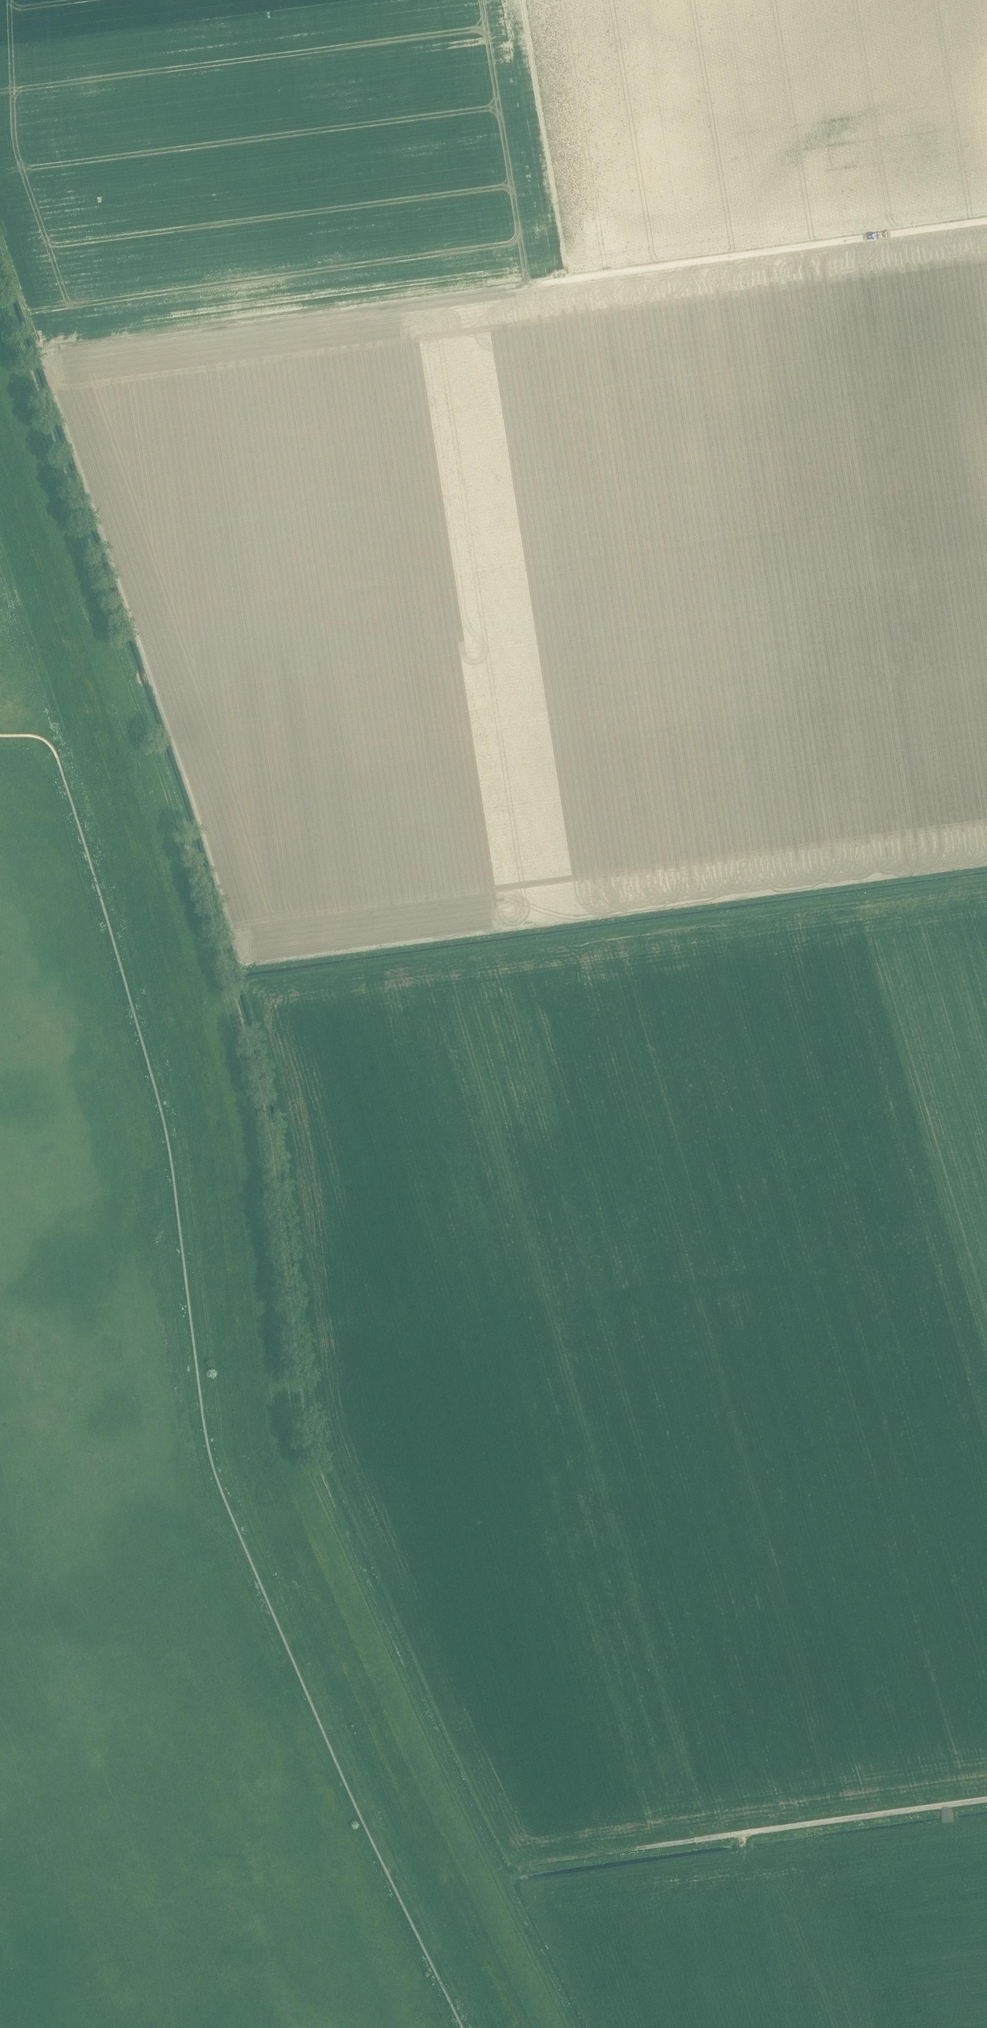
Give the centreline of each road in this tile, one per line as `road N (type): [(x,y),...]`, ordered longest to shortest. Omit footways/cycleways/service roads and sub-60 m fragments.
road 1 (track): [(0,306),(166,785),(258,1108),(308,1459),(569,2027)]
road 2 (track): [(535,283),(986,221)]
road 3 (track): [(638,1848),(986,1799)]

